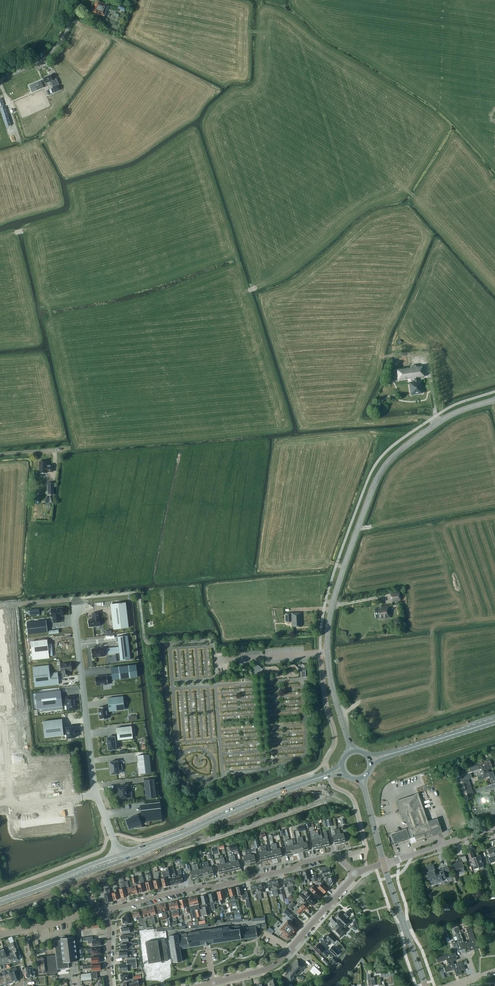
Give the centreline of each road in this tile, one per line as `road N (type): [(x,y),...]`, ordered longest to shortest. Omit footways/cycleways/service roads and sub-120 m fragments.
road 1 (secondary): [(352,750),(332,689),(328,627),(376,481),(436,425),(494,400)]
road 2 (residential): [(107,911),(330,856),(355,875)]
road 3 (primary): [(121,857),(315,779)]
road 4 (residential): [(200,985),(274,966),(355,875)]
road 5 (unclassified): [(96,794),(77,606)]
road 6 (primary): [(0,902),(121,857)]
road 7 (tertiary): [(426,985),(384,864)]

